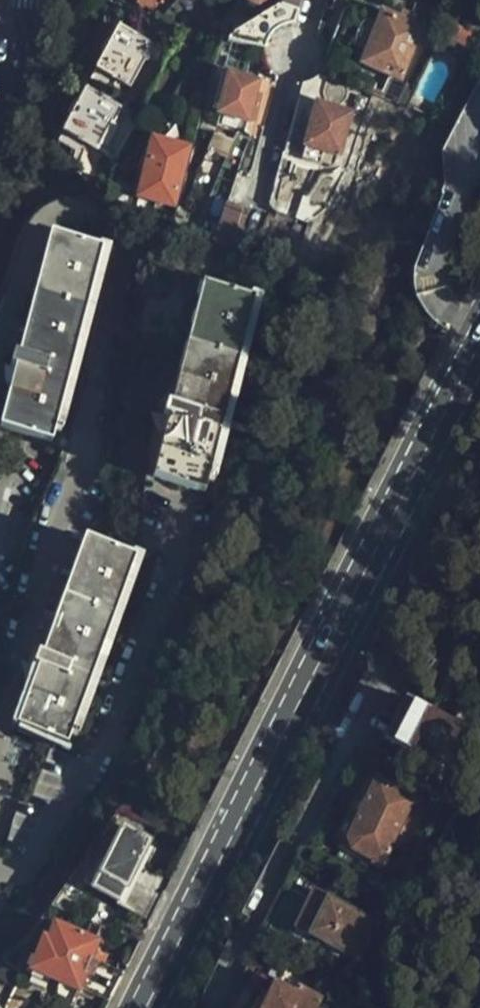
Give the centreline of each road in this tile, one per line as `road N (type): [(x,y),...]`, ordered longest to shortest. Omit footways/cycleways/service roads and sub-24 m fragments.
road 1 (primary): [(146,1007),(479,346)]
road 2 (residential): [(255,198),(315,0)]

